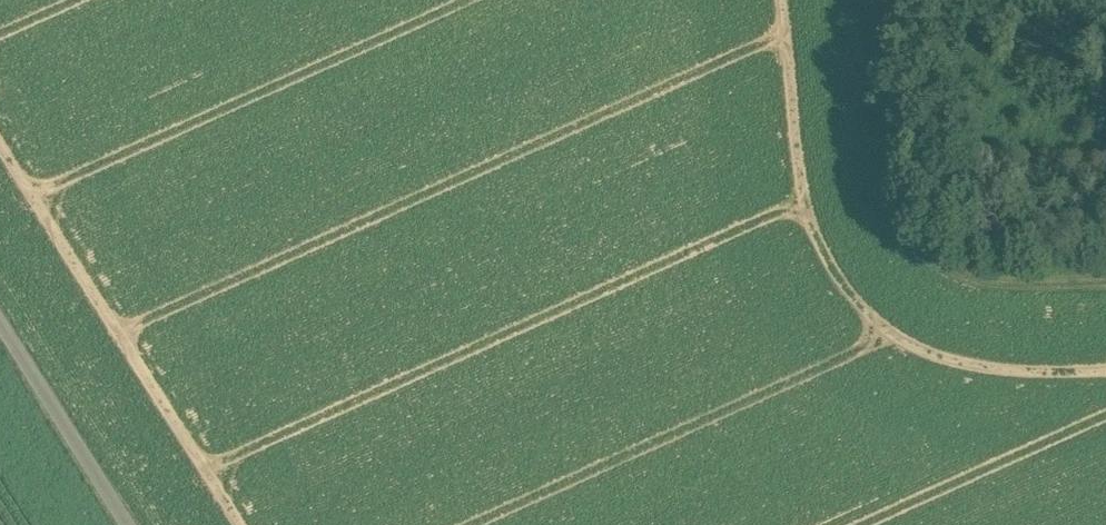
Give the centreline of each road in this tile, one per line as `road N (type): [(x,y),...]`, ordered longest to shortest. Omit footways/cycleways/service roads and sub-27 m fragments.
road 1 (track): [(0,303),(141,524)]

